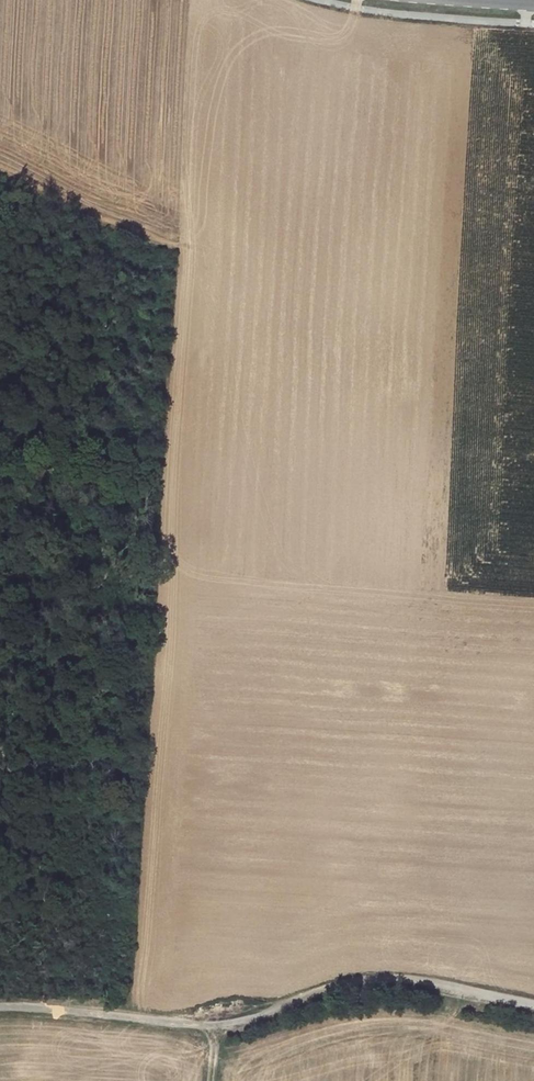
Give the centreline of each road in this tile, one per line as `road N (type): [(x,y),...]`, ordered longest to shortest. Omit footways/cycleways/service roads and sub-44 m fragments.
road 1 (track): [(220,1026),(348,981),(392,977),(533,1002)]
road 2 (unclassified): [(0,1008),(220,1026)]

